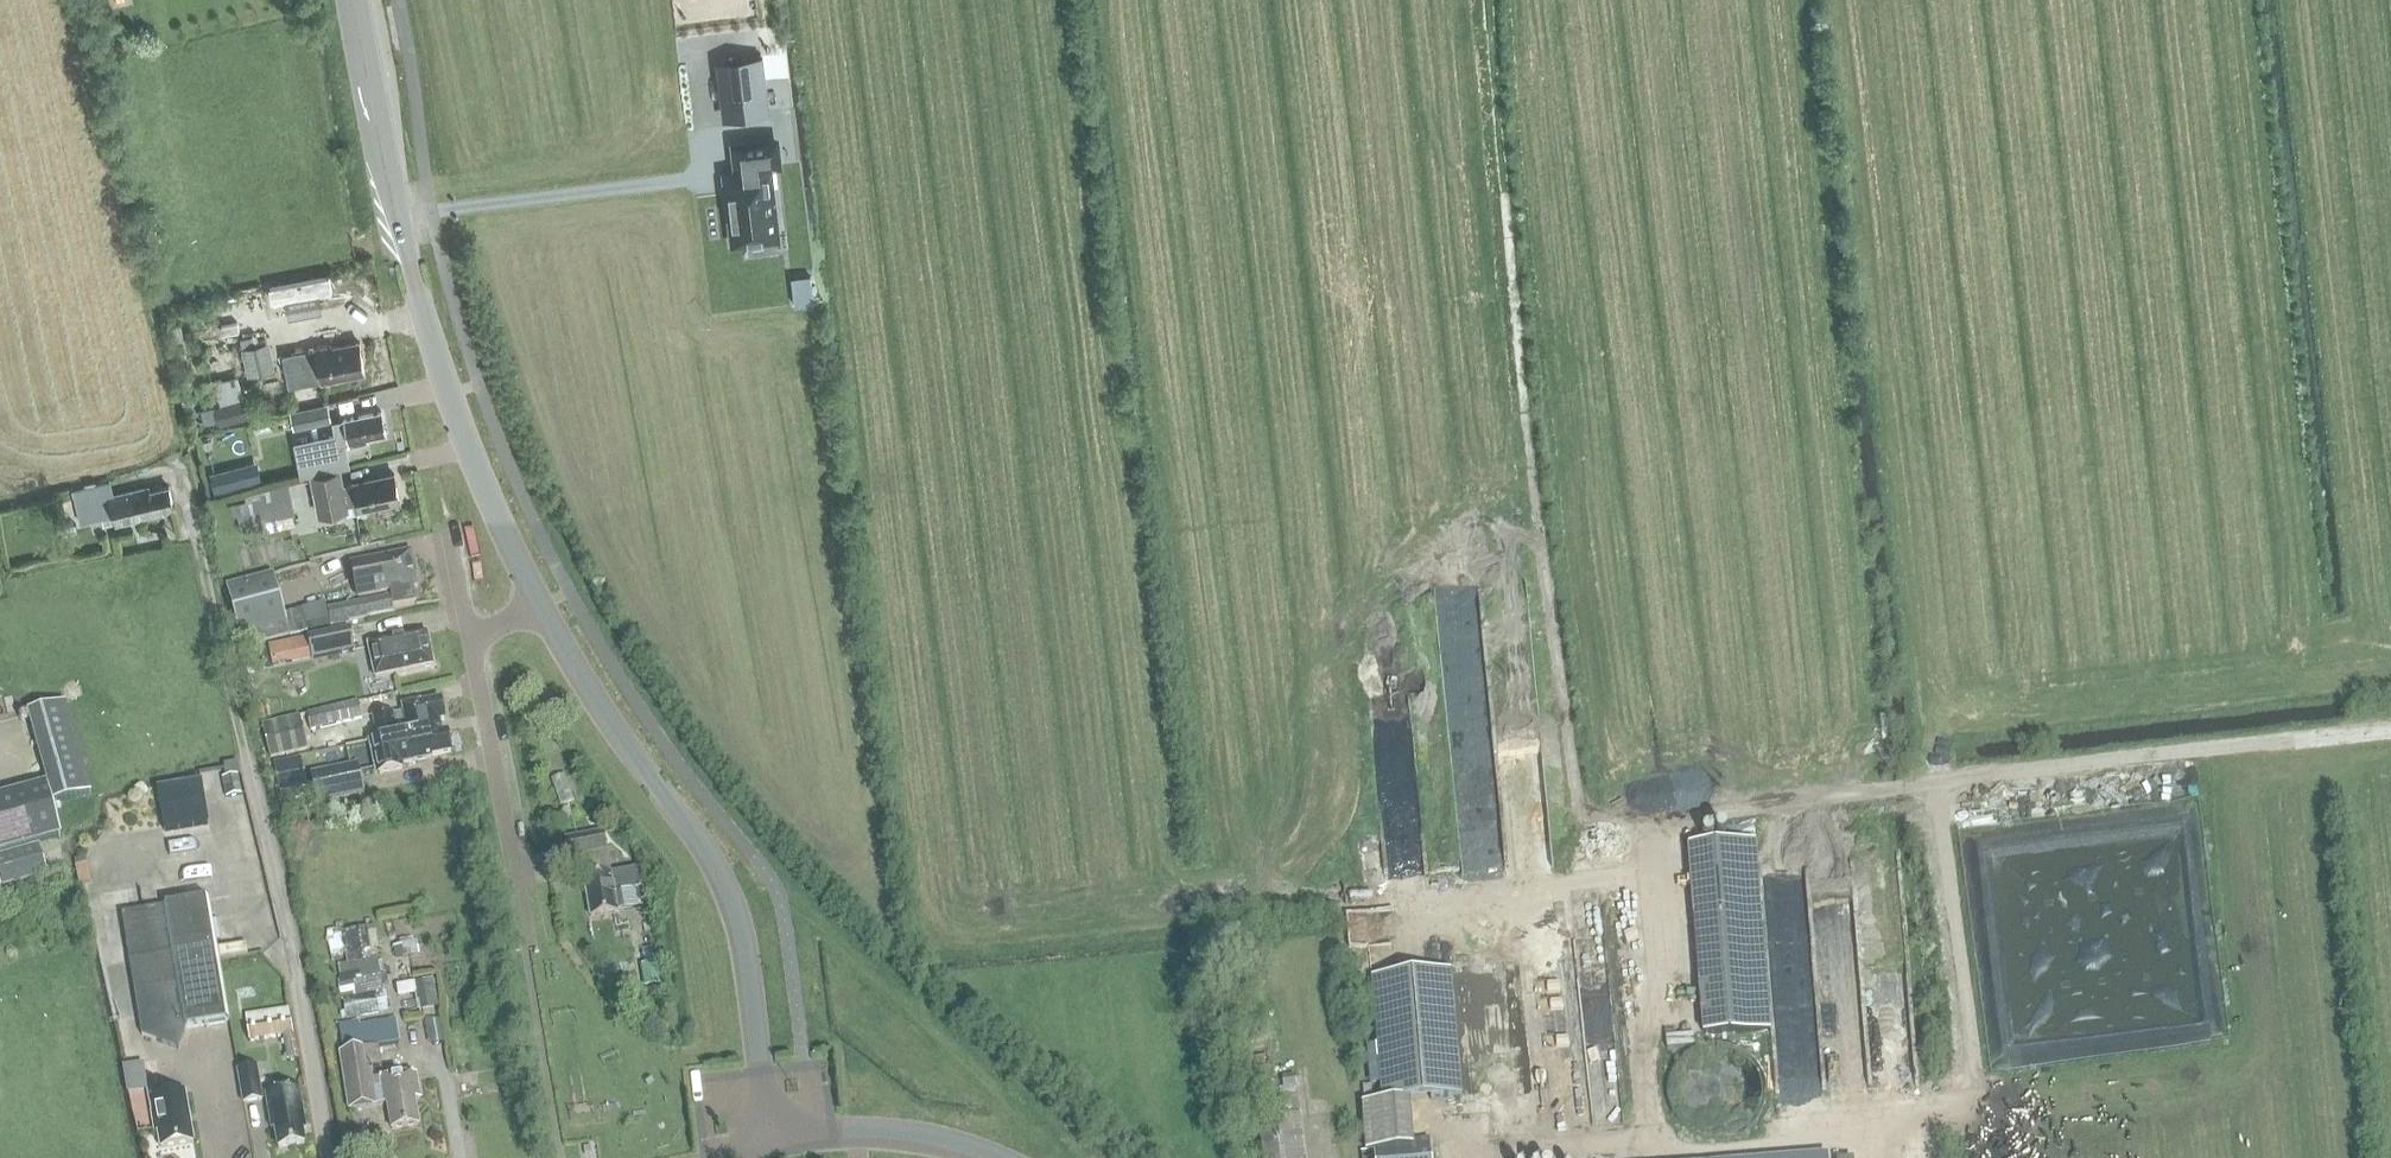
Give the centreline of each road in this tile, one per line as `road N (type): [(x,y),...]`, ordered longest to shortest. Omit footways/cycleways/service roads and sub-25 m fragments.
road 1 (track): [(2390,729),(1613,823)]
road 2 (unclassified): [(539,606),(451,409),(411,278),(351,0)]
road 3 (unclassified): [(767,1144),(742,929),(715,864),(539,606)]
road 4 (residential): [(469,639),(527,941)]
road 5 (unclassified): [(999,1157),(878,1134),(824,1130),(767,1144)]

